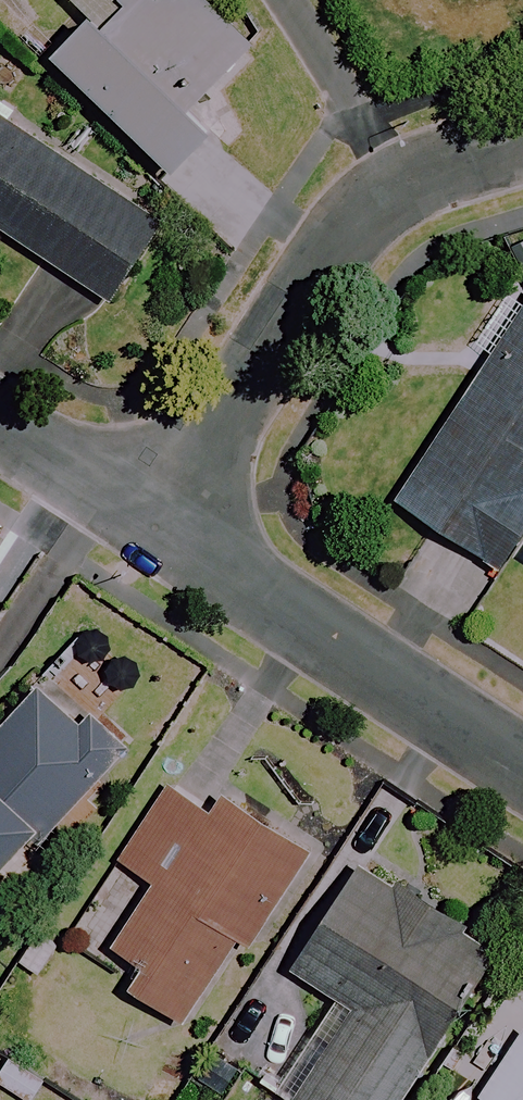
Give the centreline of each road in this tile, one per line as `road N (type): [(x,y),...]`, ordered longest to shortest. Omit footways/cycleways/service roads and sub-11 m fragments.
road 1 (residential): [(172,531),(355,219),(391,185),(522,142)]
road 2 (residential): [(172,531),(522,765)]
road 3 (residential): [(0,420),(172,531)]

